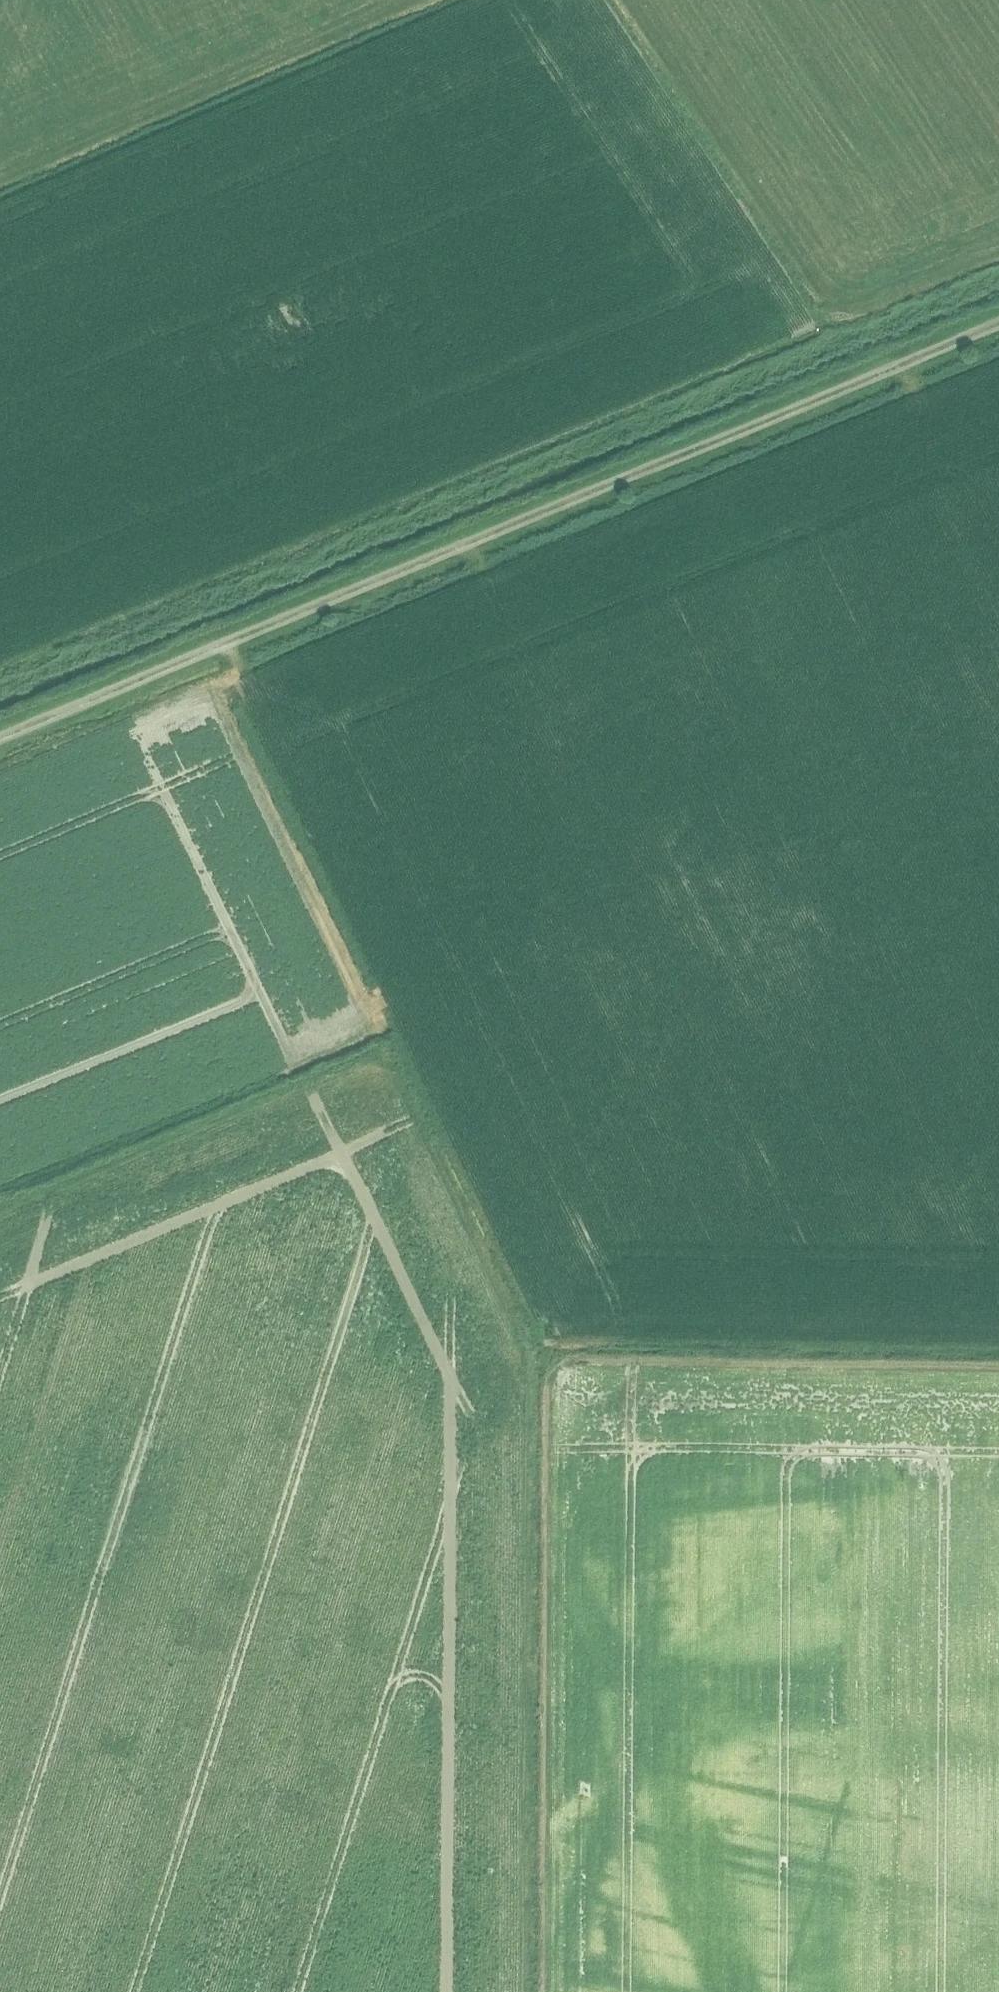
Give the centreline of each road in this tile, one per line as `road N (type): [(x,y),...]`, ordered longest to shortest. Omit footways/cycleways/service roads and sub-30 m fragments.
road 1 (track): [(998,325),(0,739)]

